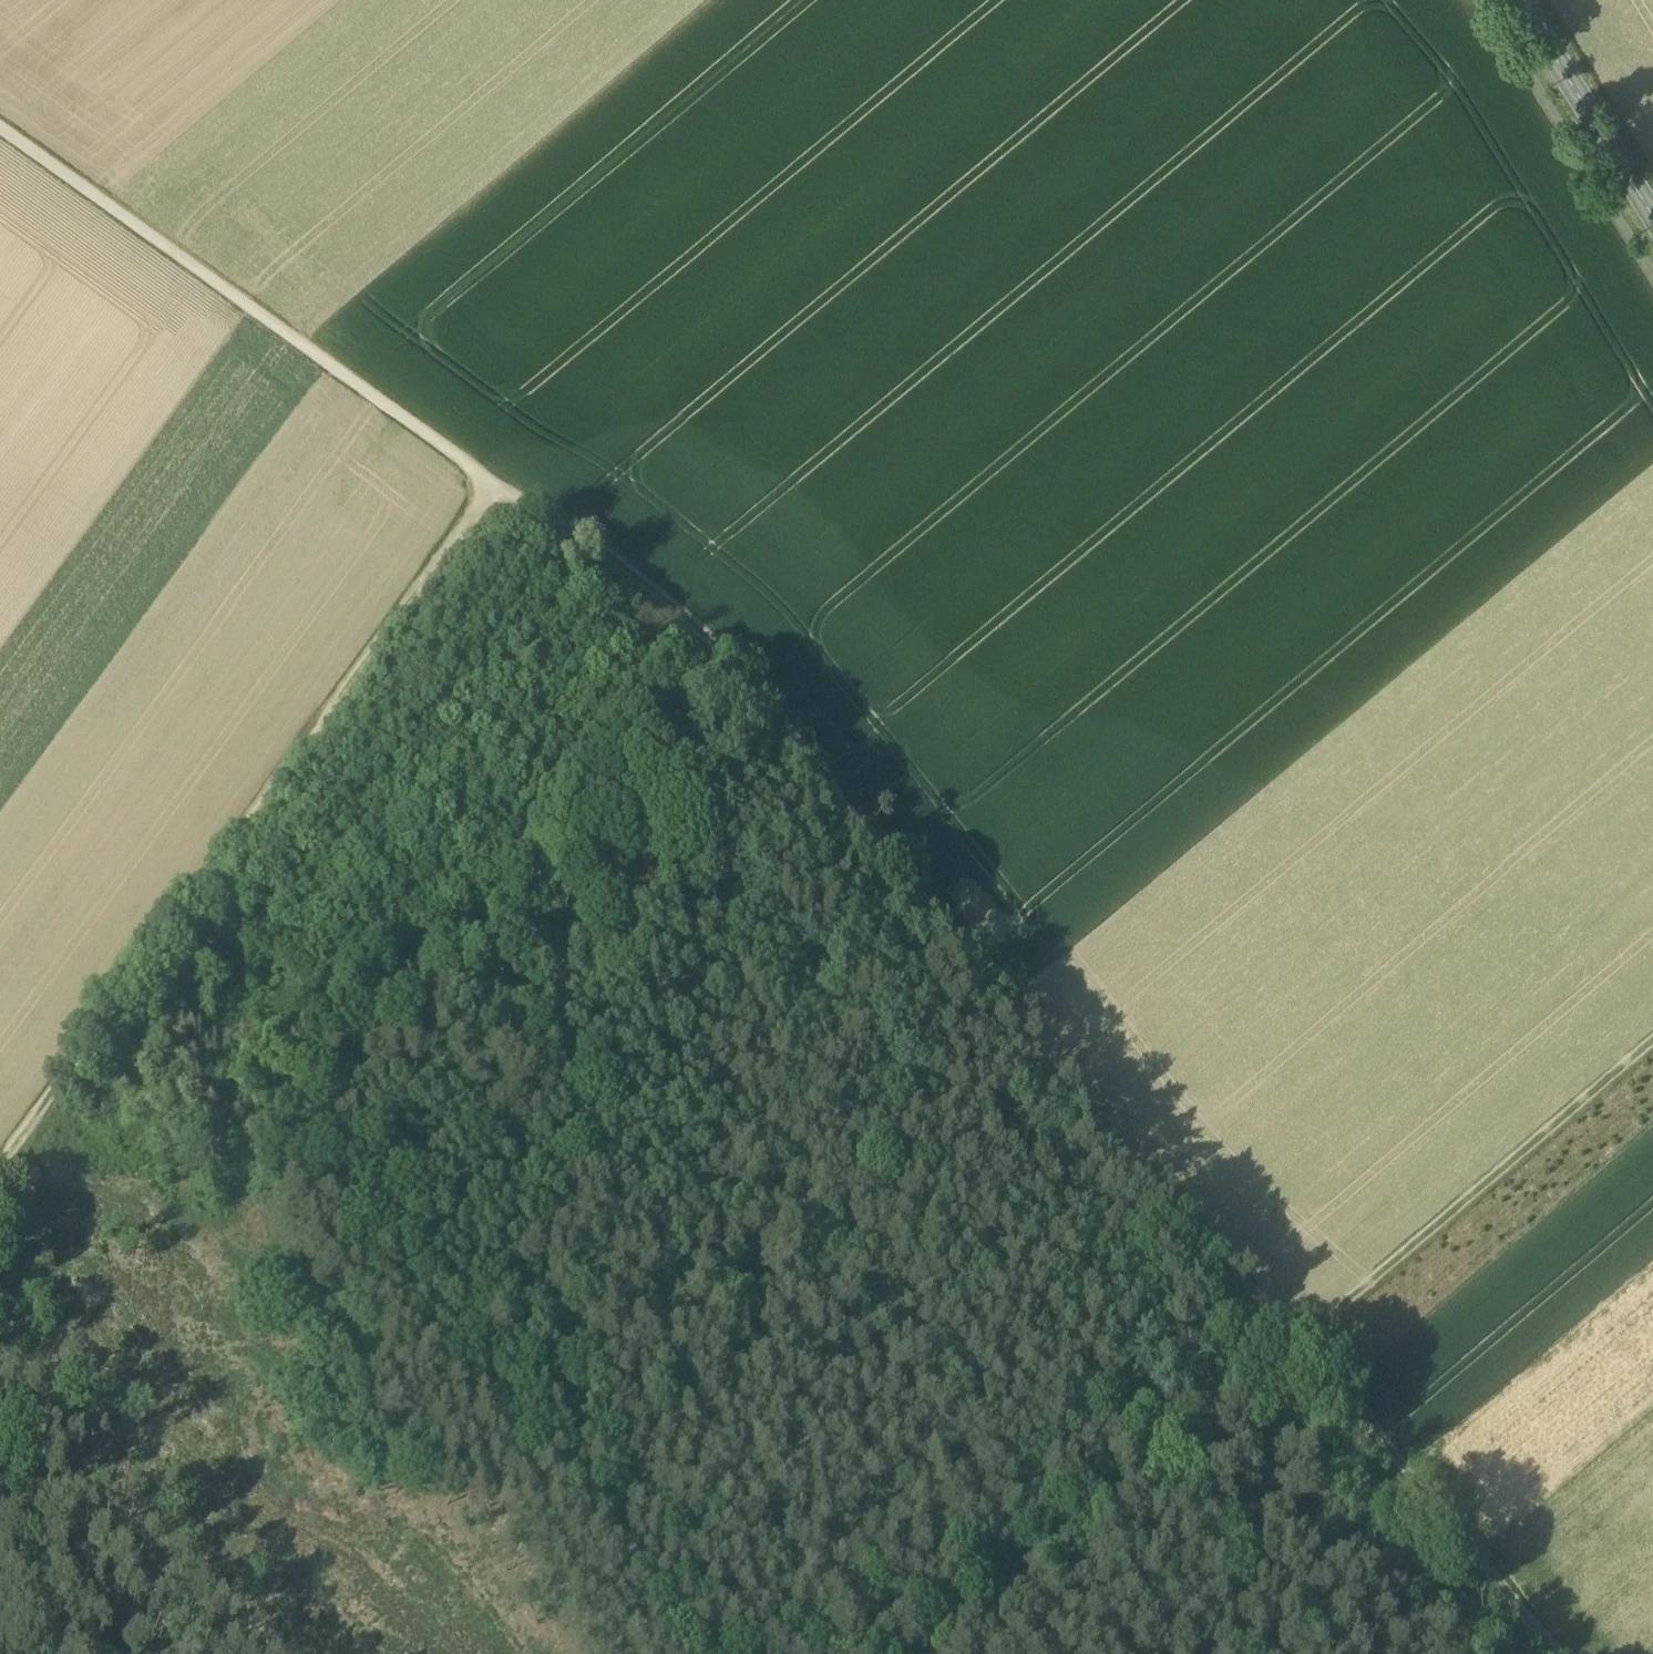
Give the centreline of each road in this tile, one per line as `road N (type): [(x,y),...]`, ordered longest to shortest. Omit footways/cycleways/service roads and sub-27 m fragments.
road 1 (track): [(1542,1653),(1319,1351),(1202,1252),(1105,1140),(726,655),(512,497)]
road 2 (track): [(1652,1056),(1319,1351),(954,1653)]
road 3 (track): [(0,1207),(512,497)]
road 4 (track): [(0,127),(512,497)]
road 5 (secondary): [(1652,216),(1521,0)]

